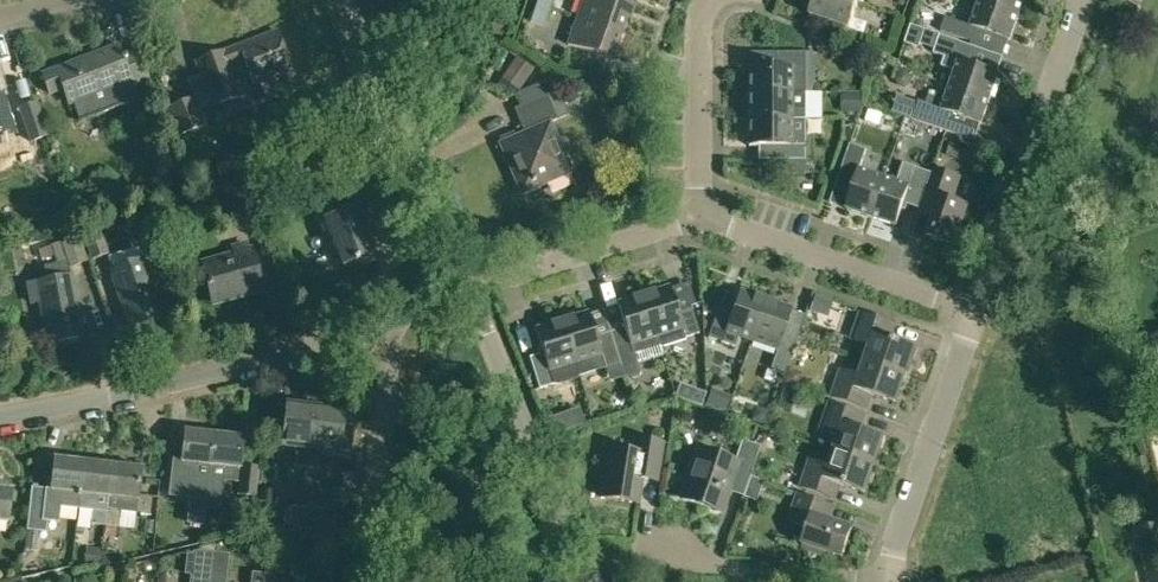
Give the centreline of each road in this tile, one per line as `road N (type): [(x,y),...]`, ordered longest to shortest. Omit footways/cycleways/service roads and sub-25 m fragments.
road 1 (residential): [(0,415),(131,392),(394,316)]
road 2 (residential): [(975,310),(1082,0)]
road 3 (unclassified): [(470,292),(346,0)]
road 4 (unclassified): [(593,581),(470,292)]
road 5 (residential): [(700,217),(975,310)]
road 6 (residential): [(894,579),(897,544),(975,310)]
road 7 (residential): [(371,581),(394,316)]
road 8 (residential): [(894,579),(718,568),(671,548)]
road 9 (residential): [(700,217),(705,0)]
road 10 (residential): [(499,282),(700,217)]

